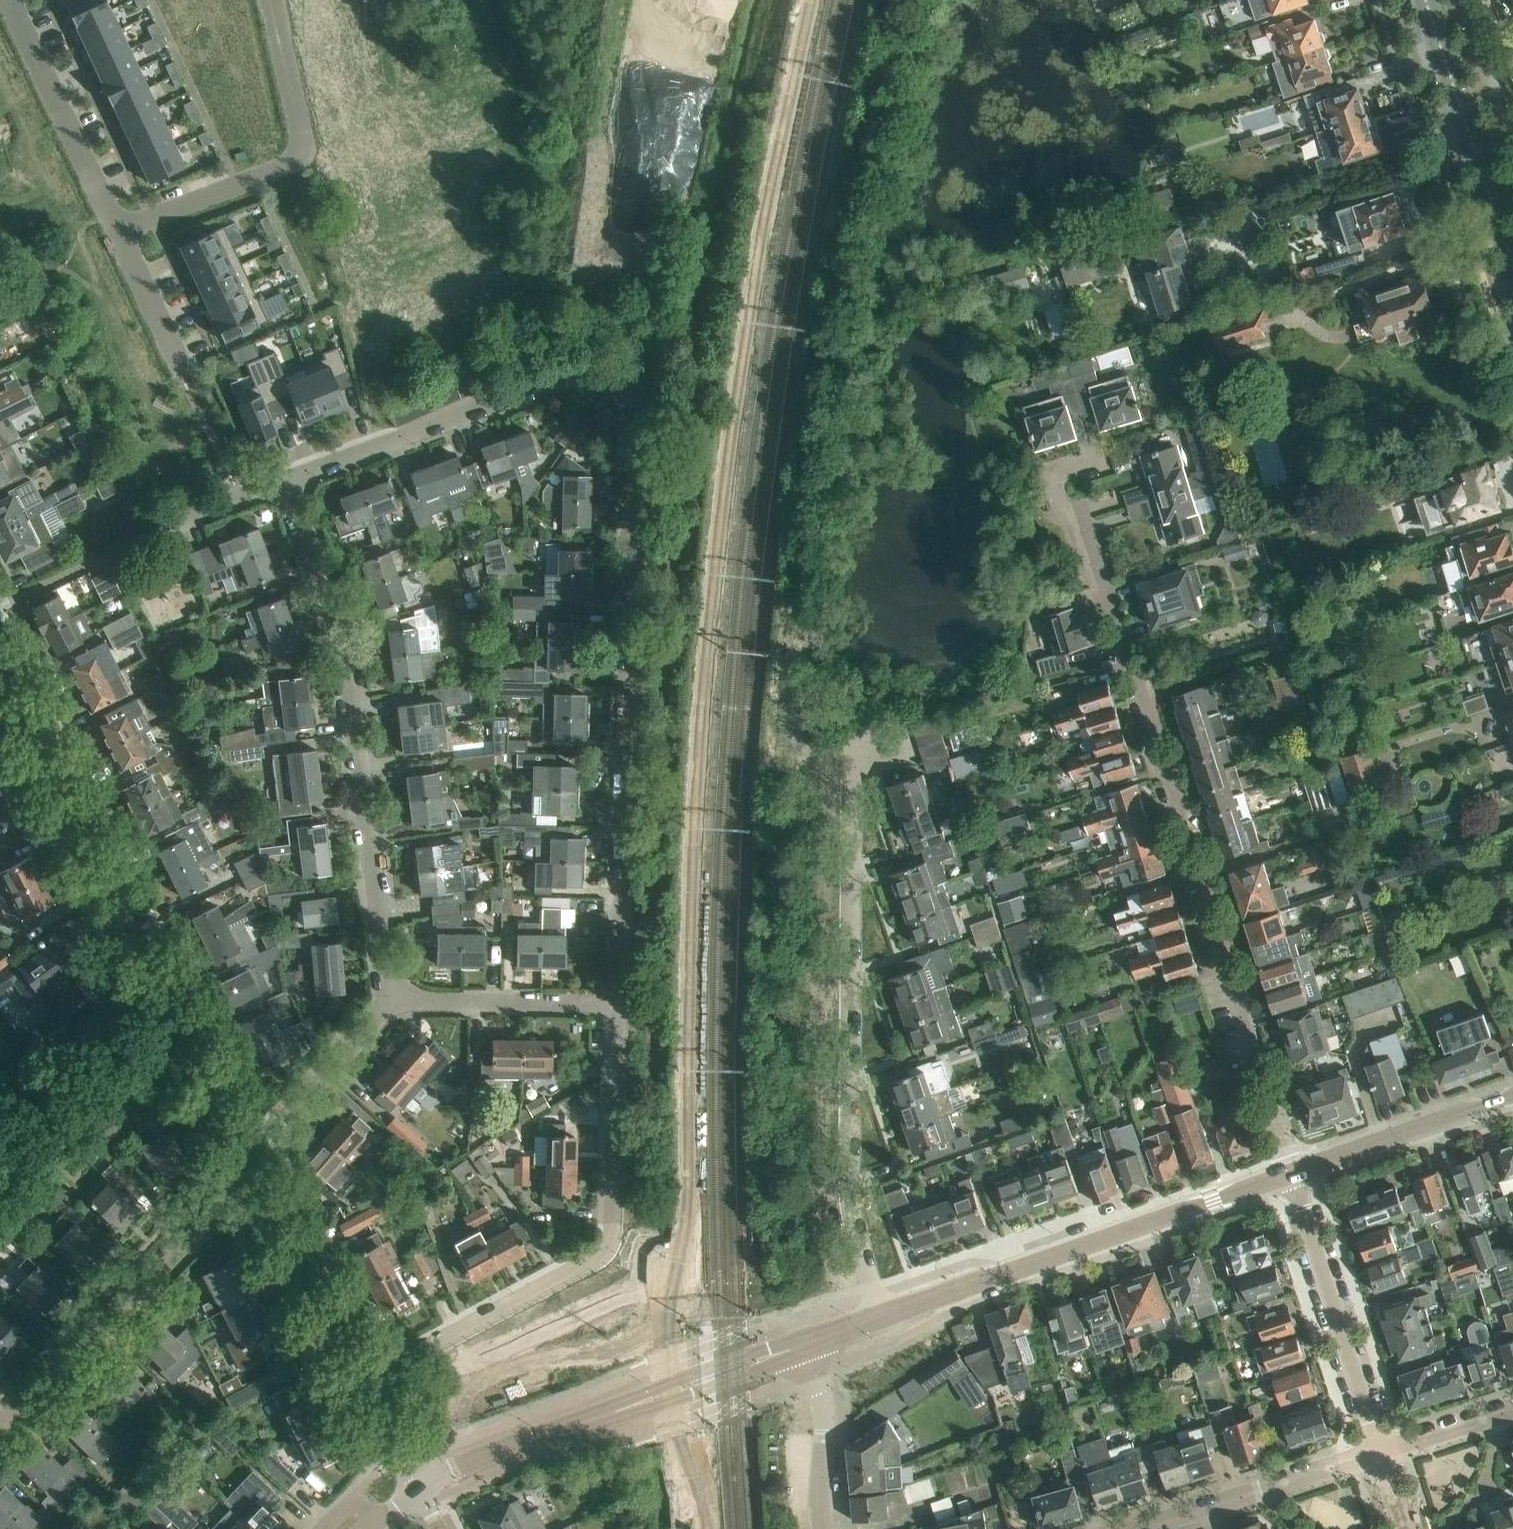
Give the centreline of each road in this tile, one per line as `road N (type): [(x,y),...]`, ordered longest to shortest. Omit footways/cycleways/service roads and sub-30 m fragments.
road 1 (residential): [(1023,1266),(967,1263),(882,1286),(864,1260),(849,1168),(856,727)]
road 2 (residential): [(1291,1175),(1082,507)]
road 3 (residential): [(617,1003),(632,418),(610,381)]
road 4 (residential): [(247,1161),(0,668)]
road 5 (residential): [(389,998),(343,634),(285,481)]
road 6 (residential): [(361,1379),(607,1246),(617,1003)]
road 7 (residential): [(0,1431),(206,1218),(258,1184)]
road 8 (residential): [(115,231),(289,164),(301,151),(271,0)]
road 9 (residential): [(285,481),(572,376),(610,381)]
road 10 (residential): [(0,607),(170,523),(285,481)]
road 11 (residential): [(1291,1175),(1380,1452)]
road 12 (residential): [(1023,1266),(1291,1175)]
road 13 (secondary): [(1512,263),(1427,0)]
road 14 (residential): [(7,0),(115,231)]
road 15 (residential): [(1142,1528),(1380,1452)]
road 16 (residential): [(1291,1175),(1512,1097)]
road 17 (residential): [(389,998),(617,1003)]
road 18 (residential): [(361,1379),(258,1184)]
road 19 (residential): [(247,1161),(389,998)]
road 20 (residential): [(115,231),(182,370)]
road 21 (residential): [(1512,1408),(1380,1452)]
road 22 (residential): [(836,1528),(826,1408)]

